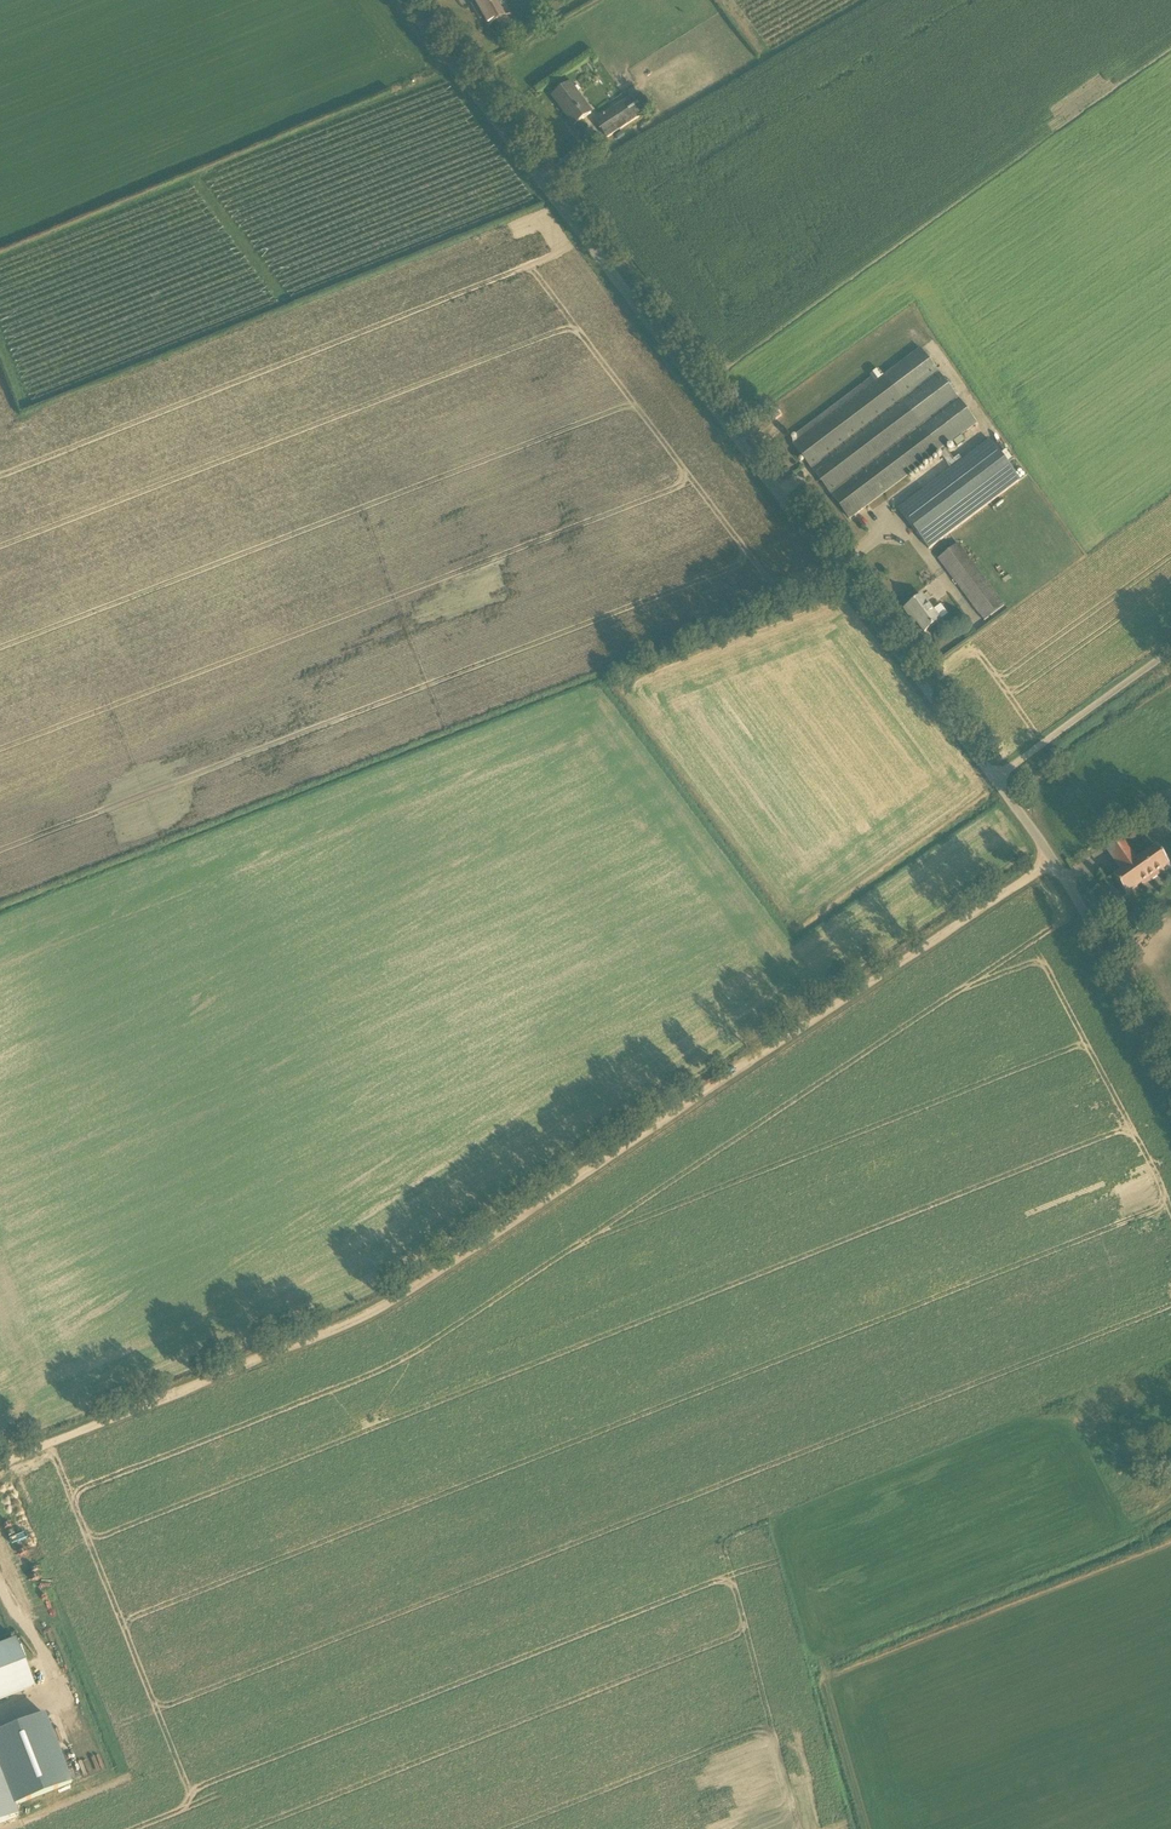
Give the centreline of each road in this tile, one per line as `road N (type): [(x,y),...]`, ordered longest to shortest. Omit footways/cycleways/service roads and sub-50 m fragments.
road 1 (track): [(0,1464),(363,1318),(1054,864)]
road 2 (unclassified): [(1008,782),(411,0)]
road 3 (unclassified): [(1170,1054),(1008,782)]
road 4 (unclassified): [(1008,782),(1170,670)]

